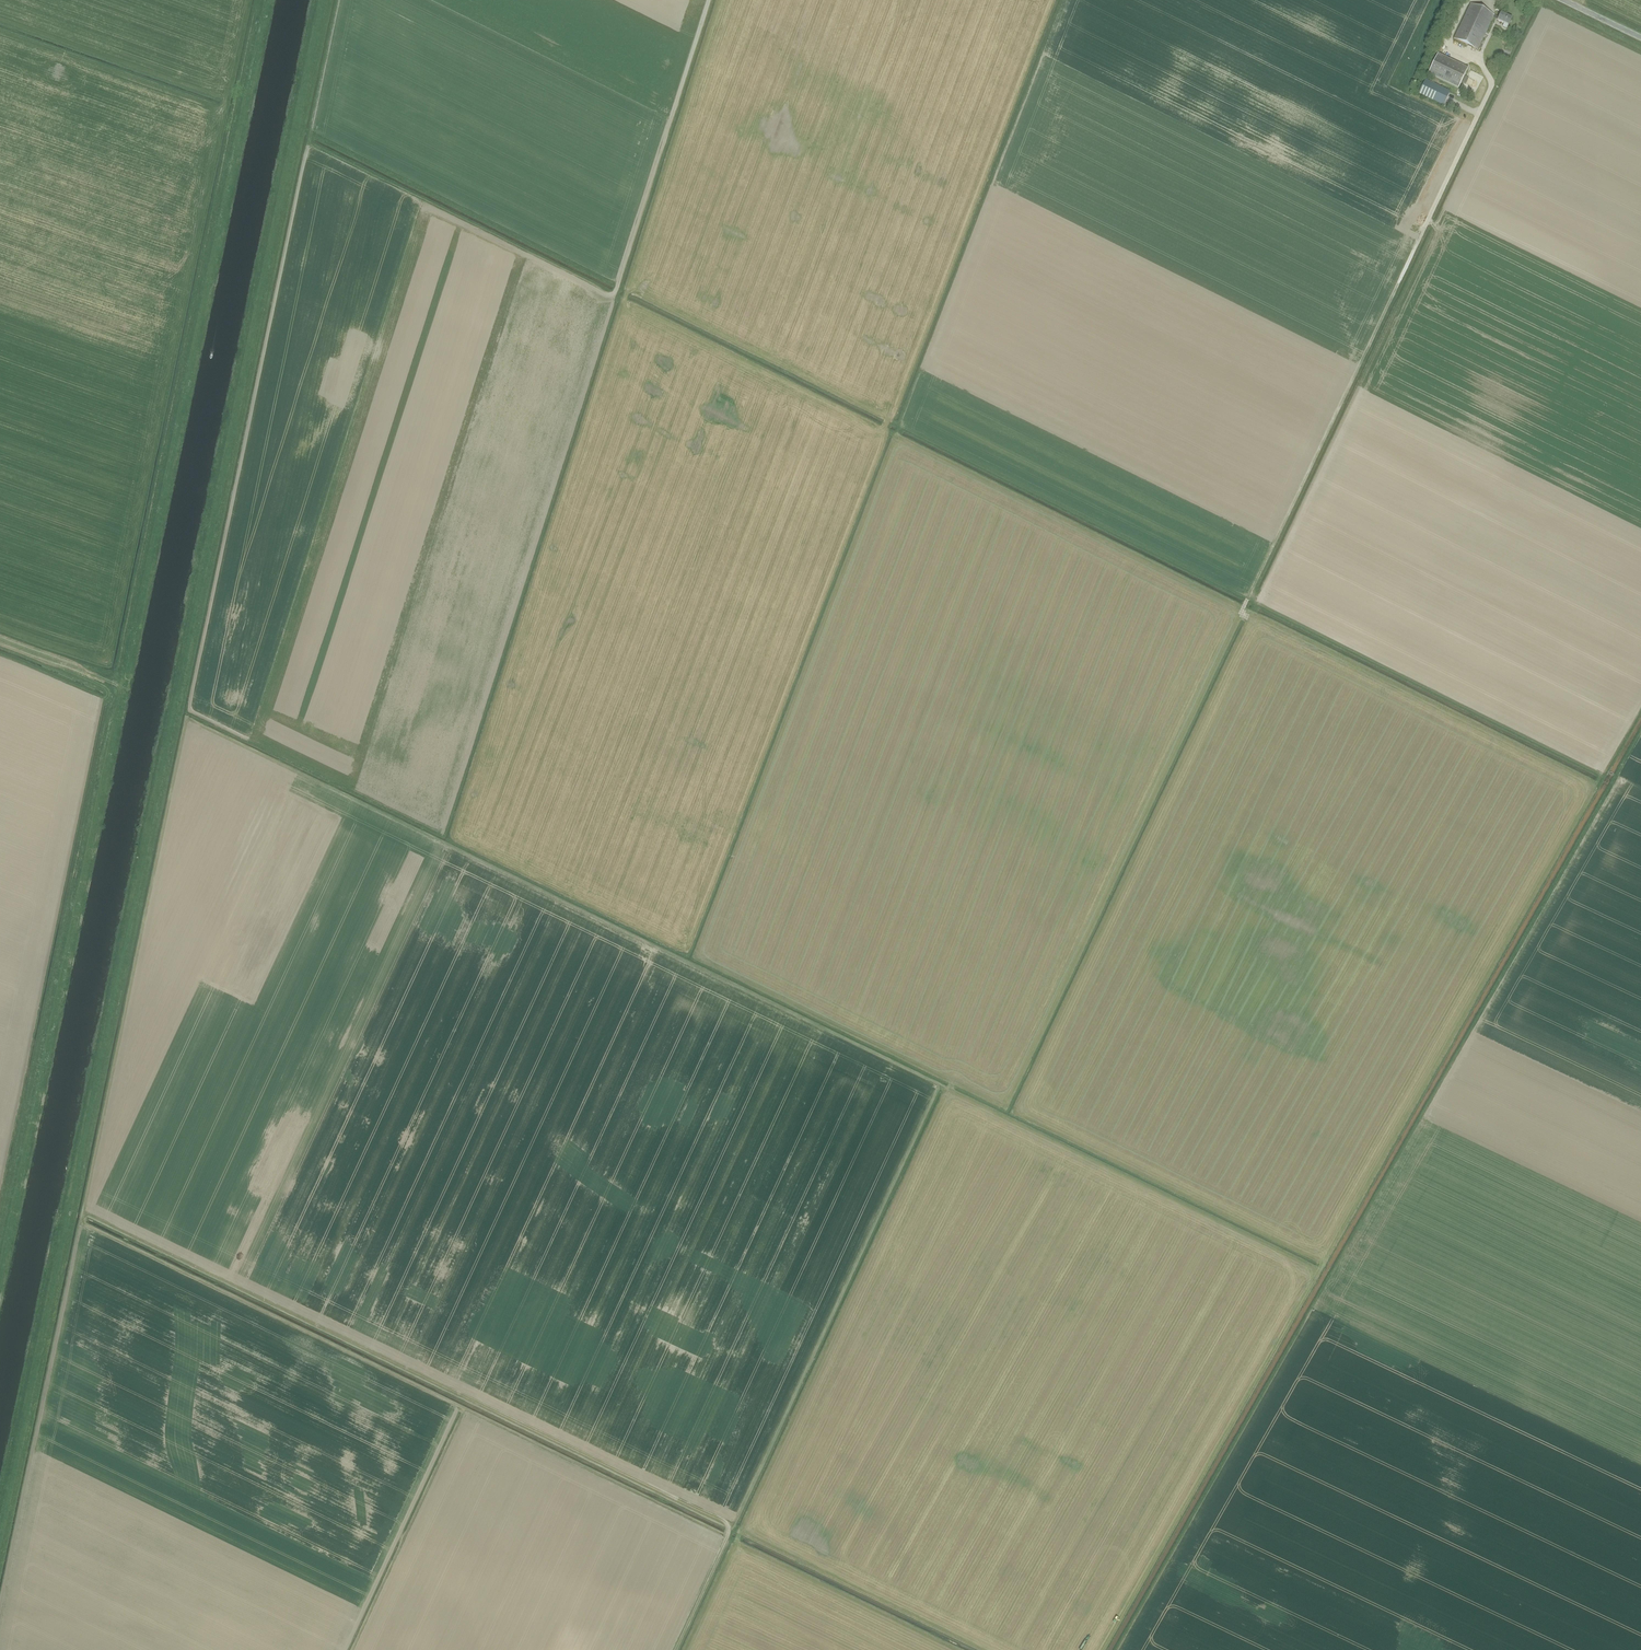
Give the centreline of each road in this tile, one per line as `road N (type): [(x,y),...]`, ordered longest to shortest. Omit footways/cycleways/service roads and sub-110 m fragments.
road 1 (track): [(121,686),(0,1275)]
road 2 (track): [(121,686),(0,640)]

